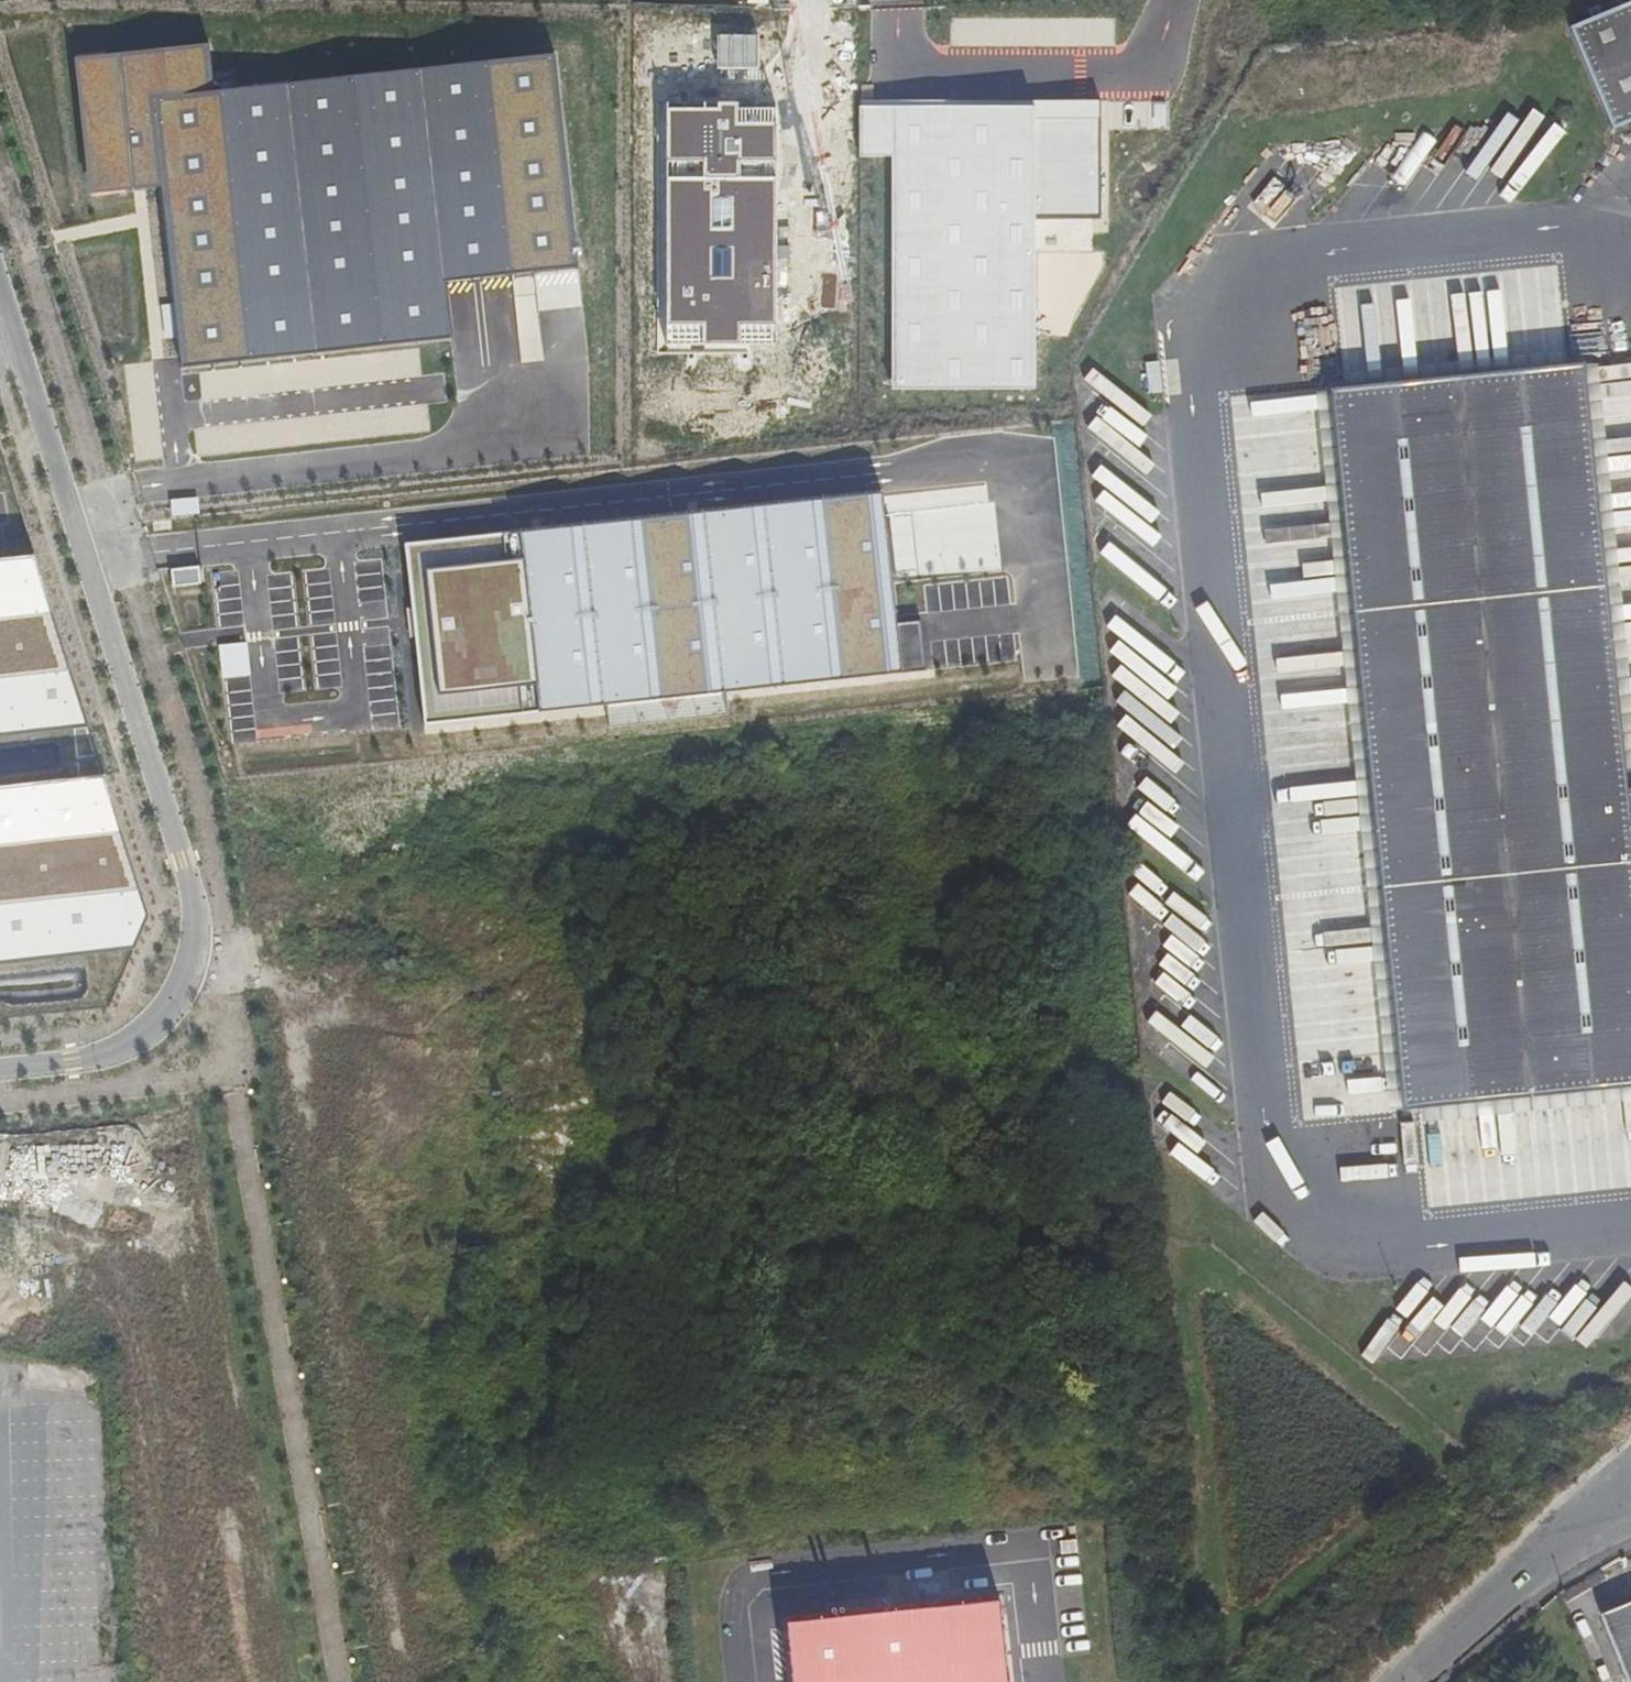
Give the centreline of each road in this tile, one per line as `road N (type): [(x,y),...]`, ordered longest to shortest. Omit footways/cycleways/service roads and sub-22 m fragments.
road 1 (residential): [(1403,1681),(1572,1537)]

